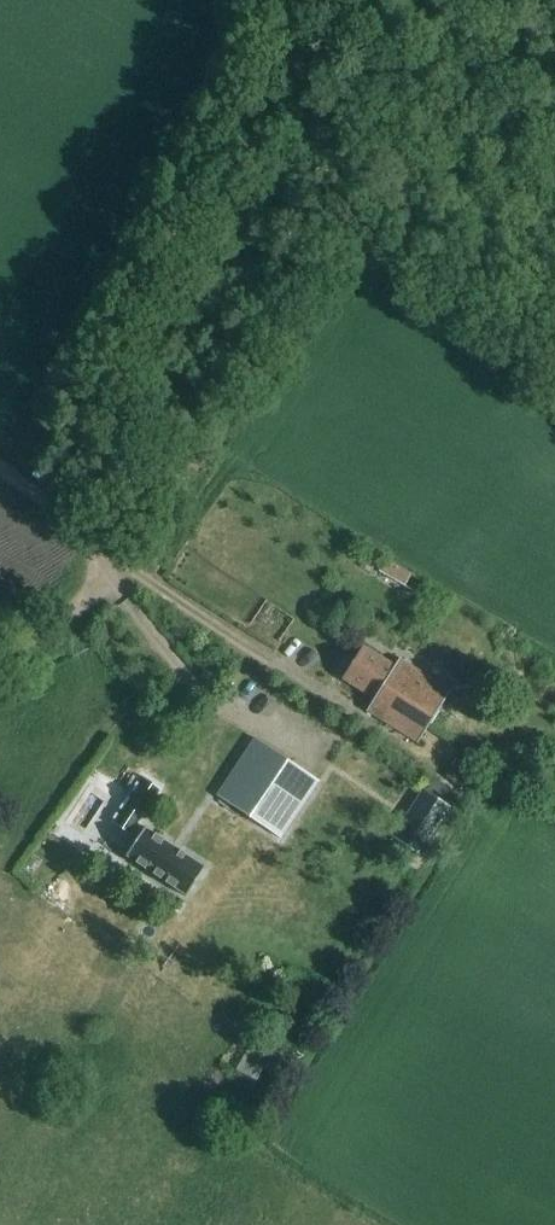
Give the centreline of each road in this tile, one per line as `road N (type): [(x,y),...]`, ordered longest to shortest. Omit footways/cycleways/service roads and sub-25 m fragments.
road 1 (track): [(288,0),(241,131),(233,183),(161,281),(149,330),(143,517),(126,554),(100,564)]
road 2 (track): [(100,564),(89,592),(49,630),(0,657)]
road 3 (track): [(0,474),(84,527),(100,564)]

